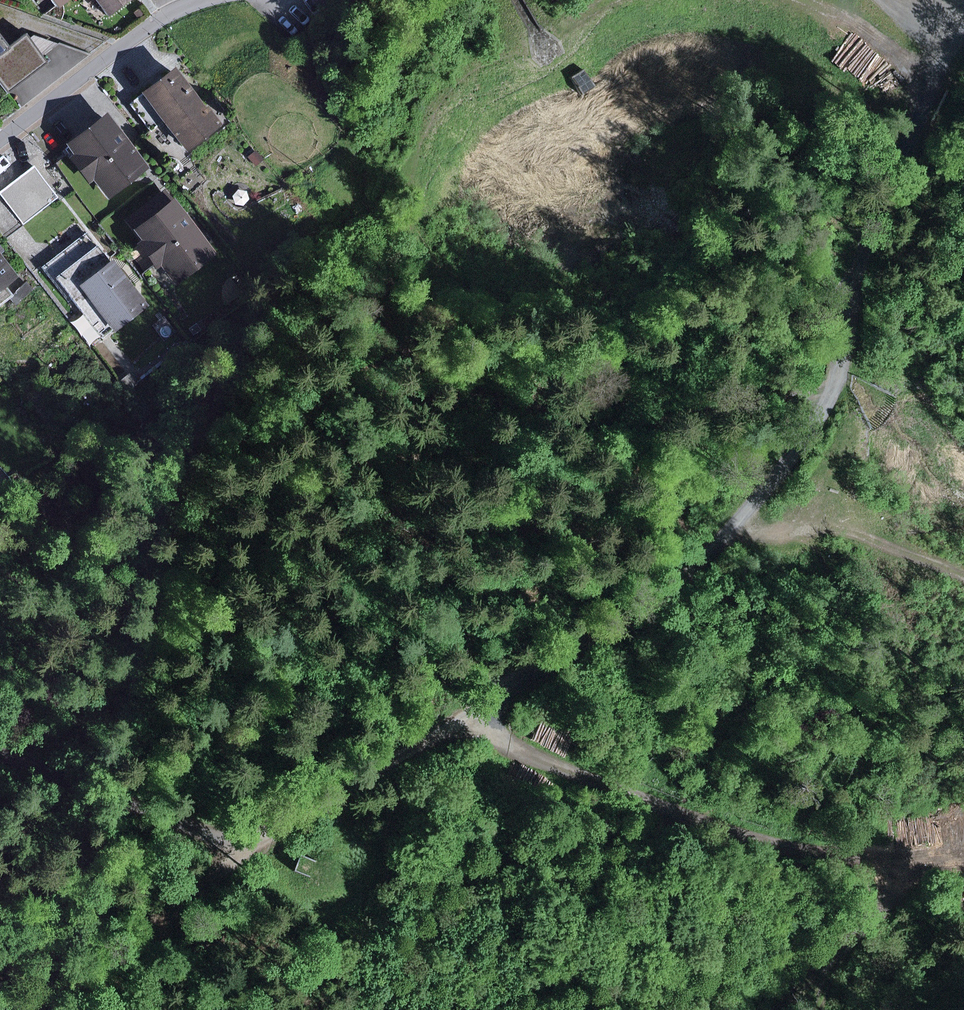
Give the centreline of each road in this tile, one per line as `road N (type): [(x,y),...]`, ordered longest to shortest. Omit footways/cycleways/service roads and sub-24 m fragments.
road 1 (track): [(470,706),(631,614),(758,504),(828,405),(896,176),(963,68)]
road 2 (track): [(896,852),(801,846),(719,825),(543,750),(470,706)]
road 3 (track): [(470,706),(223,892),(143,1009)]
road 4 (residential): [(0,141),(158,20),(205,0)]
road 5 (track): [(0,791),(223,892)]
road 6 (track): [(739,523),(851,530),(963,566)]
road 7 (track): [(781,1009),(843,945),(896,852)]
road 8 (track): [(808,0),(959,74)]

